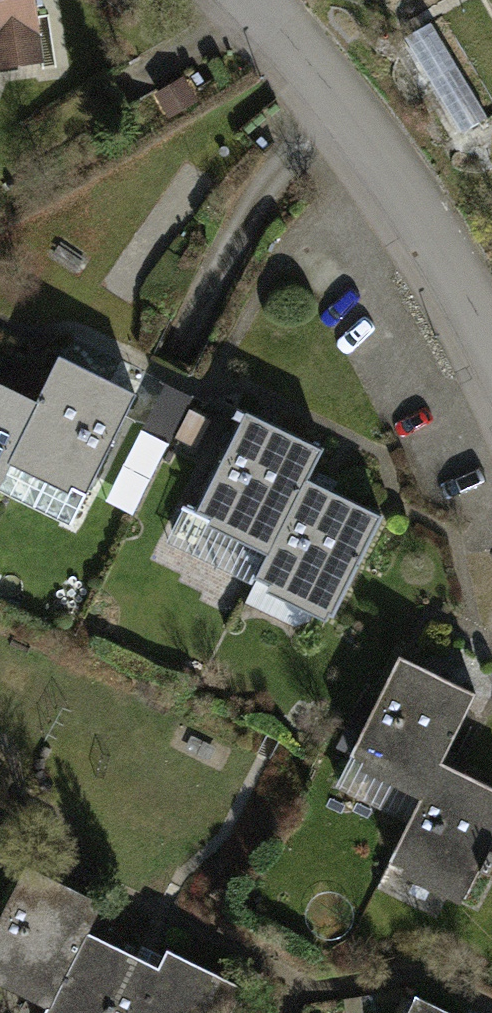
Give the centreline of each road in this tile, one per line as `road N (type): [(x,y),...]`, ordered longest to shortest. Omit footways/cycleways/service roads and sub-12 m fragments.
road 1 (residential): [(264,0),(419,200),(491,334)]

